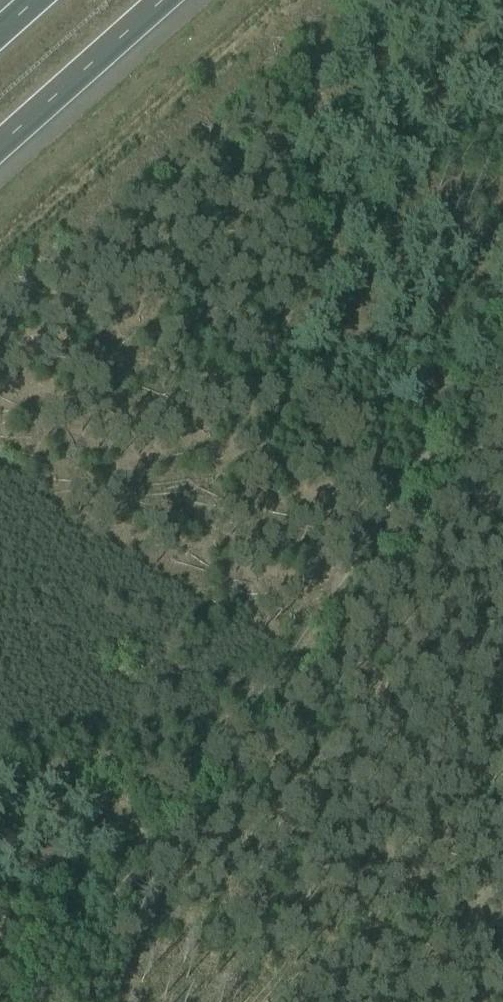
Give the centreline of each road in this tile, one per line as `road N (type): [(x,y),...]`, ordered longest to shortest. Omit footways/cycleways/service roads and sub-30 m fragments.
road 1 (track): [(421,452),(76,956),(79,1001)]
road 2 (motorway): [(0,143),(161,0)]

